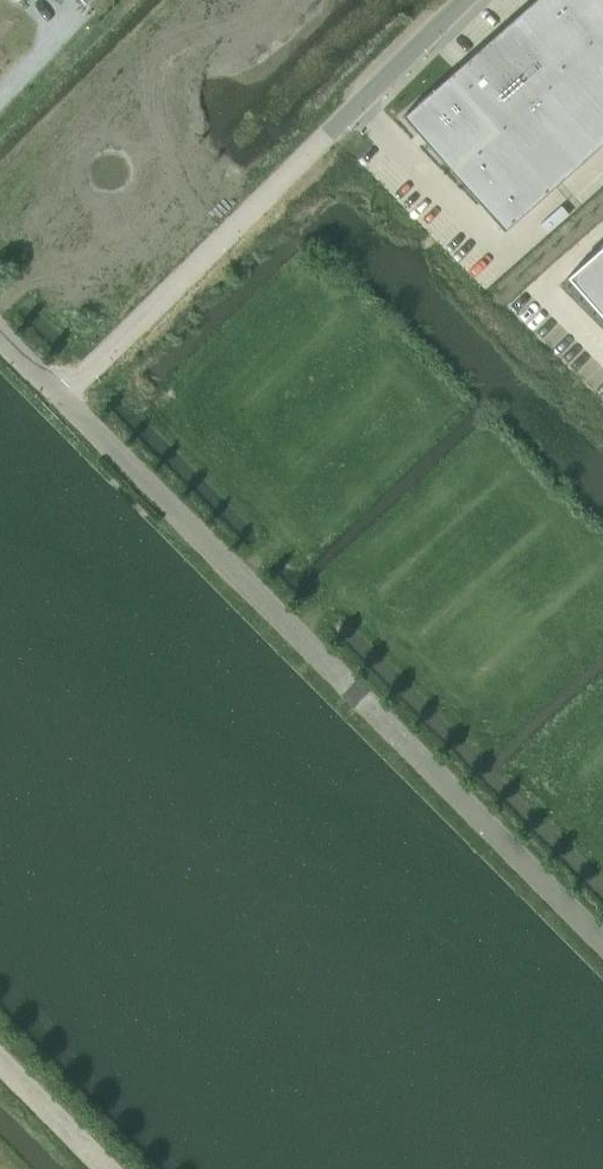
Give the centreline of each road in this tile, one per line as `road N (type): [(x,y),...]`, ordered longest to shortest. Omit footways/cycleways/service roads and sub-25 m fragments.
road 1 (unclassified): [(602,943),(61,396)]
road 2 (unclassified): [(61,396),(463,0)]
road 3 (unclassified): [(104,1168),(0,1065)]

